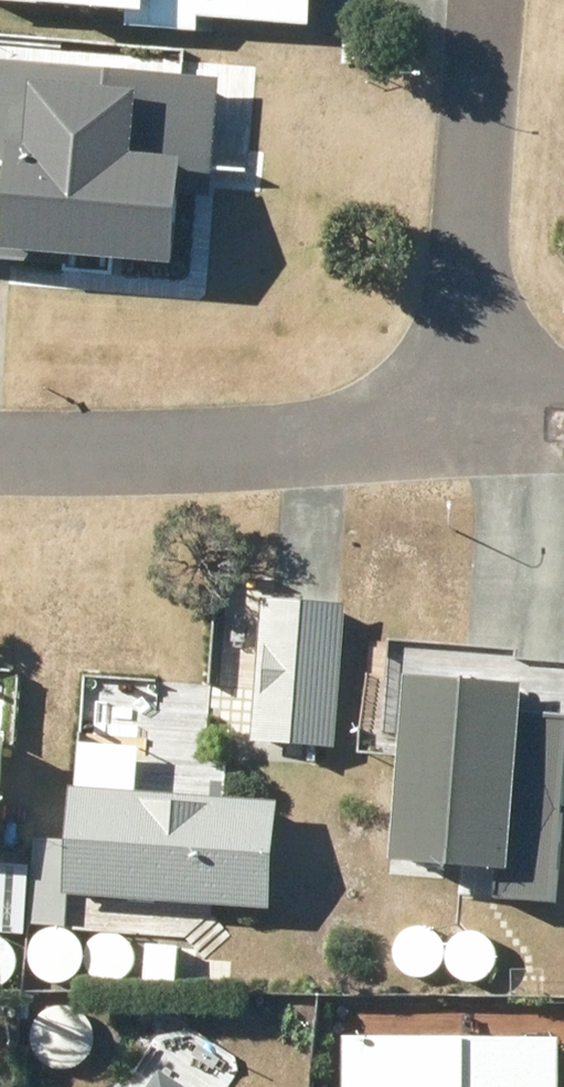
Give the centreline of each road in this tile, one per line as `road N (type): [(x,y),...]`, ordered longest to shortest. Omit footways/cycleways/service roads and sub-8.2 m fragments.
road 1 (residential): [(0,442),(485,421)]
road 2 (residential): [(485,421),(504,0)]

